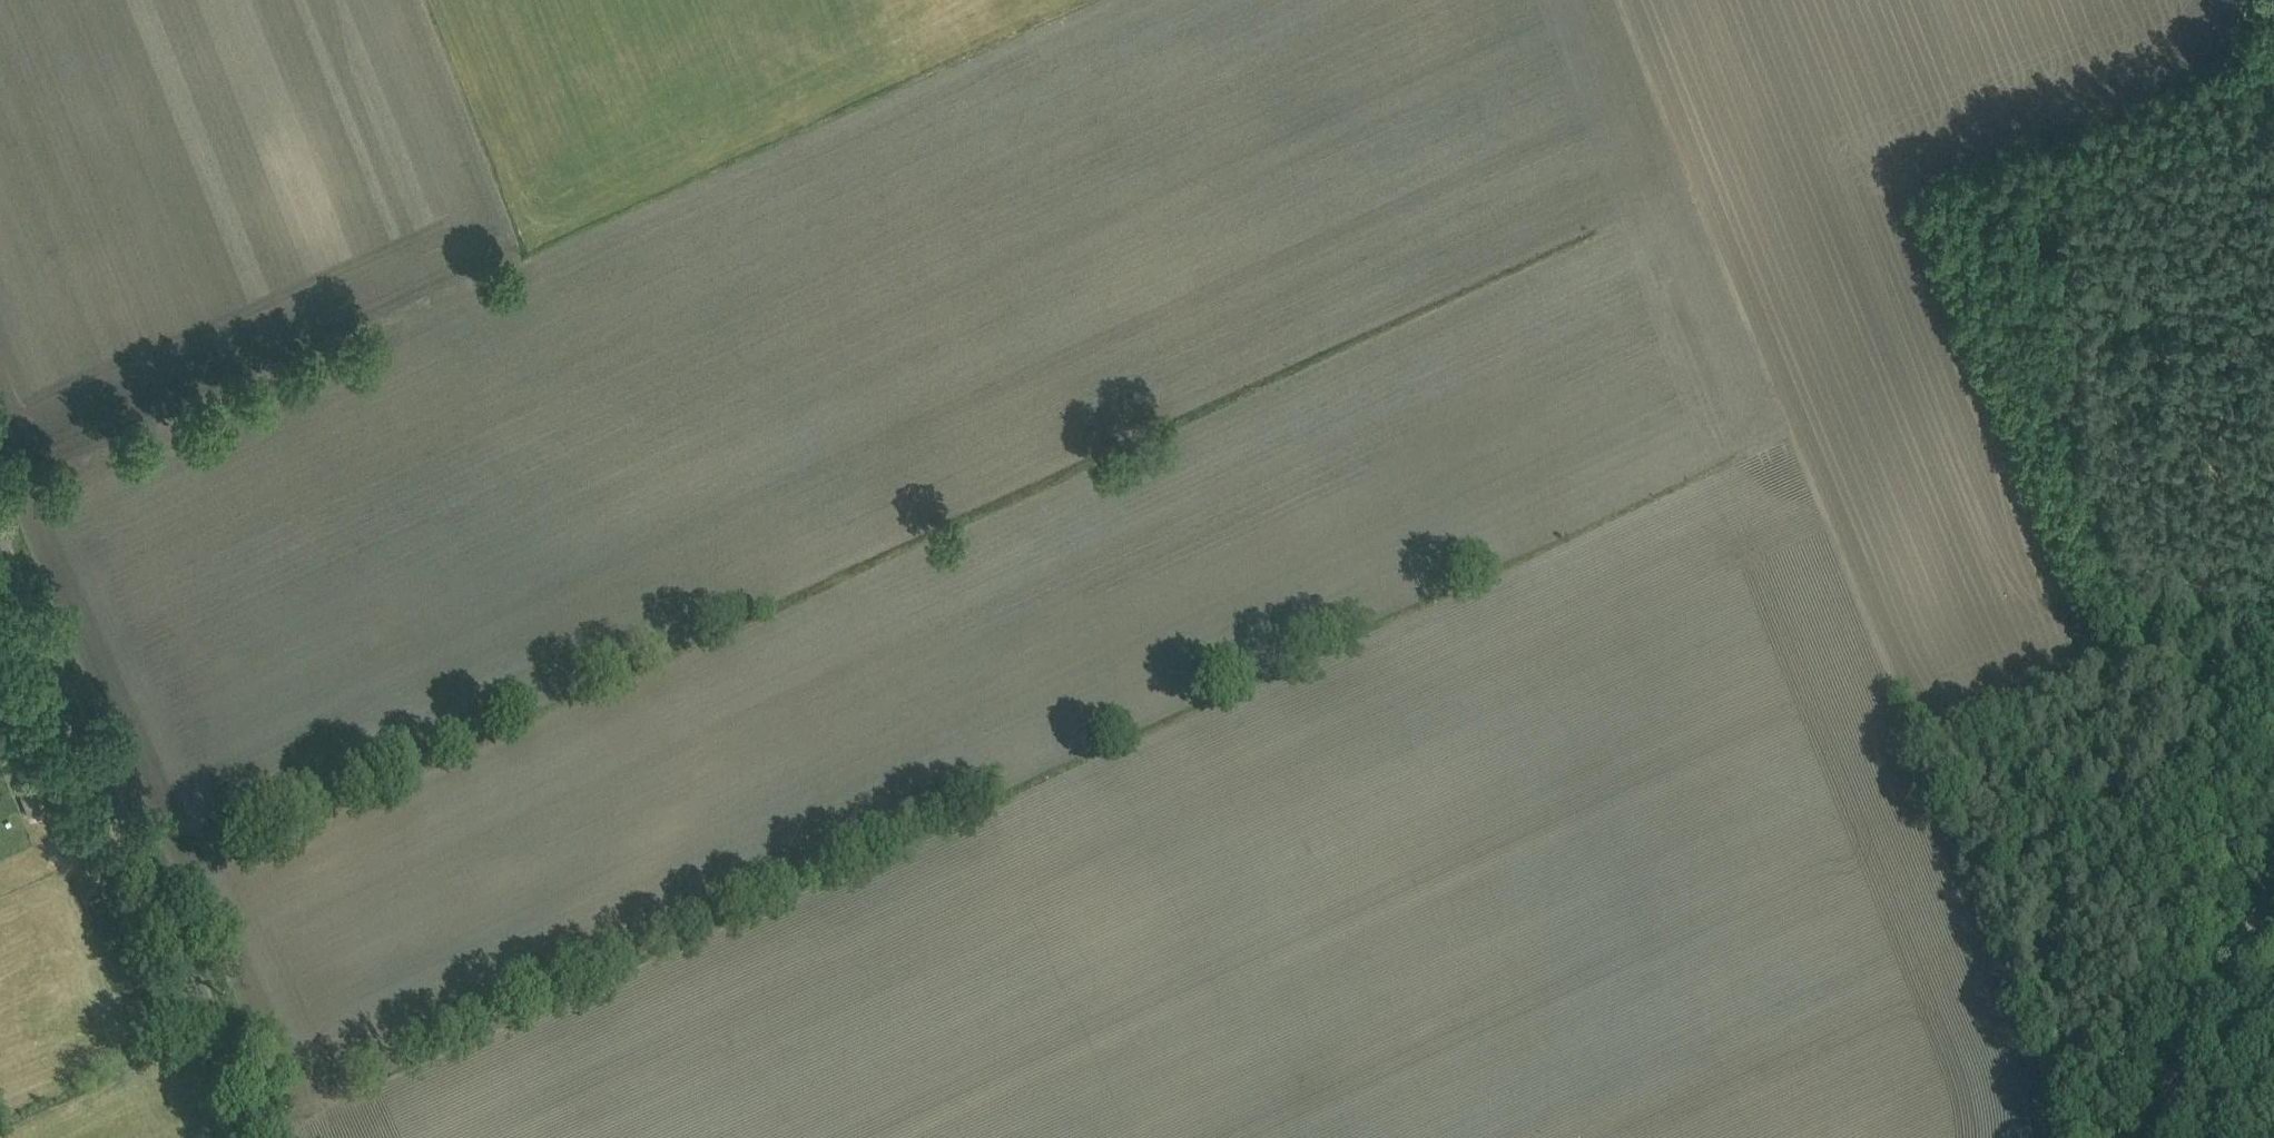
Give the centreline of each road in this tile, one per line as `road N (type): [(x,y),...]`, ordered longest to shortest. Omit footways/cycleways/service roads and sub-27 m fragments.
road 1 (unclassified): [(266,1137),(0,549)]
road 2 (track): [(2148,1137),(2273,885)]

